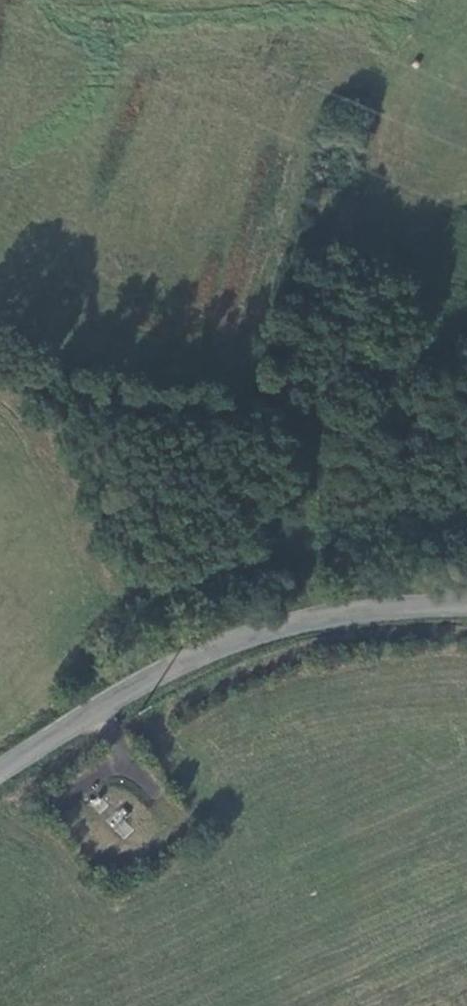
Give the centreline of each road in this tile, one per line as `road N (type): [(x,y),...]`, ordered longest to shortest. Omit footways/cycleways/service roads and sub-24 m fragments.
road 1 (unclassified): [(466,612),(372,614),(166,669),(0,770)]

